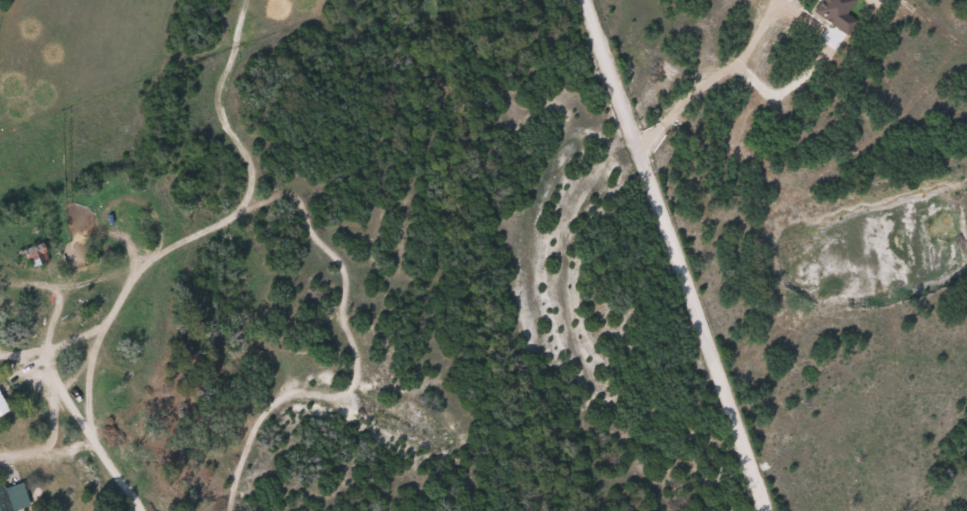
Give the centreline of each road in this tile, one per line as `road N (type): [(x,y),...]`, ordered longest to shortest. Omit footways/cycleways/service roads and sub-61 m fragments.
road 1 (residential): [(762,510),(583,0)]
road 2 (residential): [(138,510),(69,403)]

